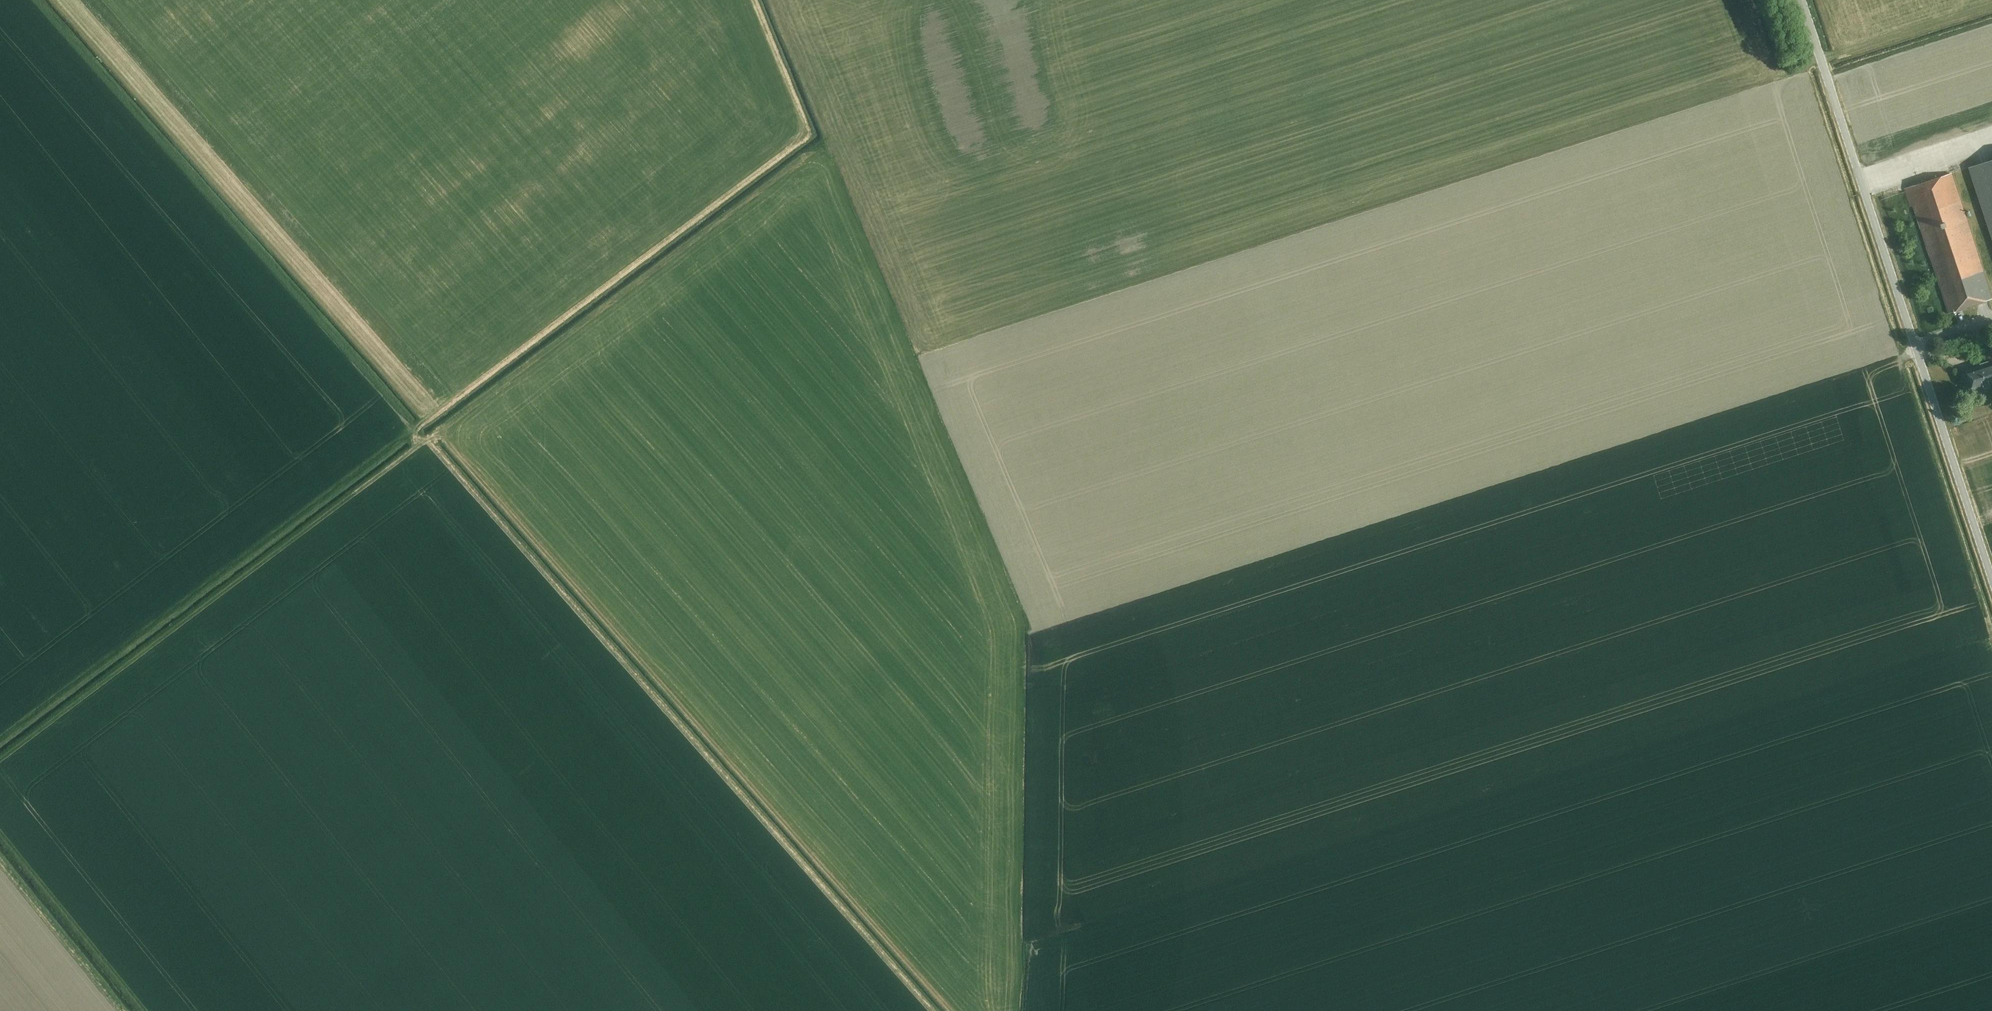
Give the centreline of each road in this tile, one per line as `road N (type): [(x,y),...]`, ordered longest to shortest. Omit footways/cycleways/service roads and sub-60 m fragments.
road 1 (unclassified): [(1991,581),(1801,0)]

